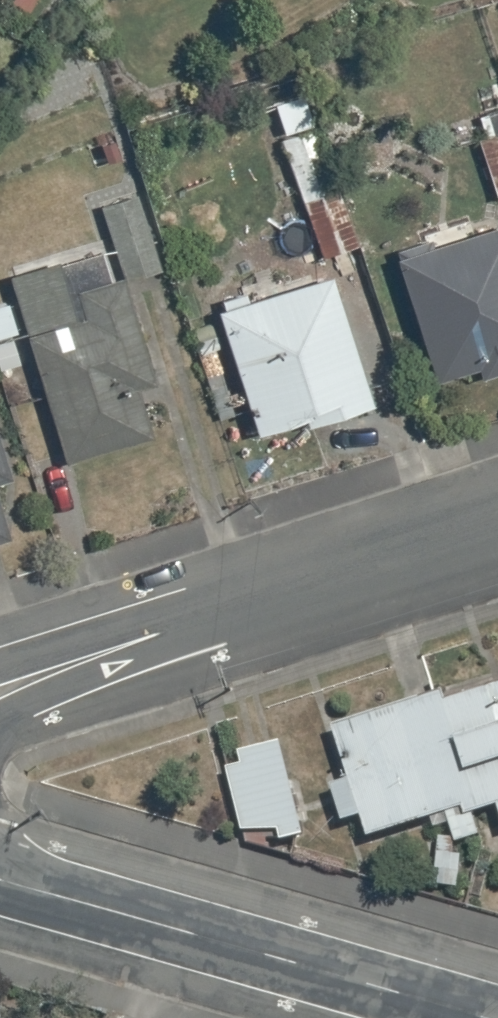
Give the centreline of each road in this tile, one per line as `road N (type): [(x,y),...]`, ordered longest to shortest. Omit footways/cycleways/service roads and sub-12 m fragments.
road 1 (unclassified): [(496,1017),(0,877)]
road 2 (residential): [(54,674),(497,528)]

